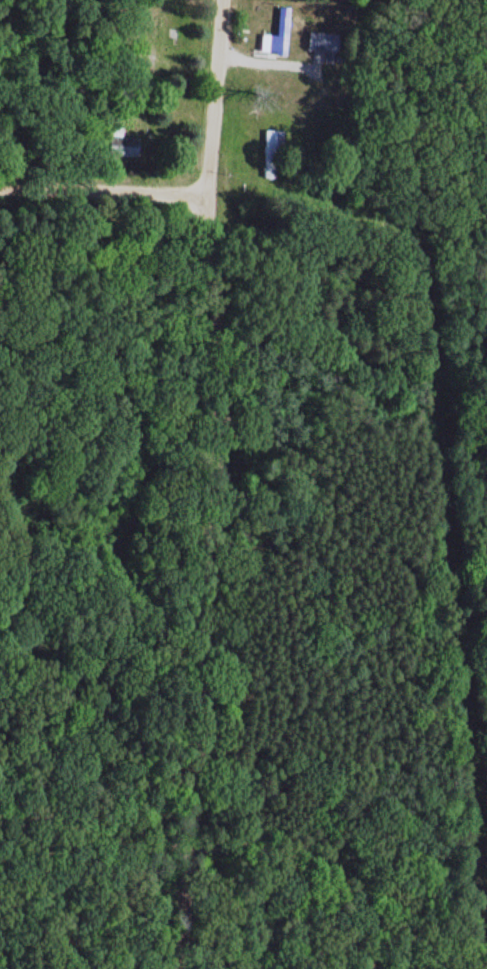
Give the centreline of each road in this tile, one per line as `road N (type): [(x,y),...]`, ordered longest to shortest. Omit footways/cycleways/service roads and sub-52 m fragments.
road 1 (residential): [(171,968),(211,391),(211,200)]
road 2 (track): [(179,843),(412,856),(486,870)]
road 3 (residential): [(211,200),(0,196)]
road 4 (residential): [(211,200),(224,0)]
road 5 (track): [(0,840),(34,828),(98,828),(179,843)]

